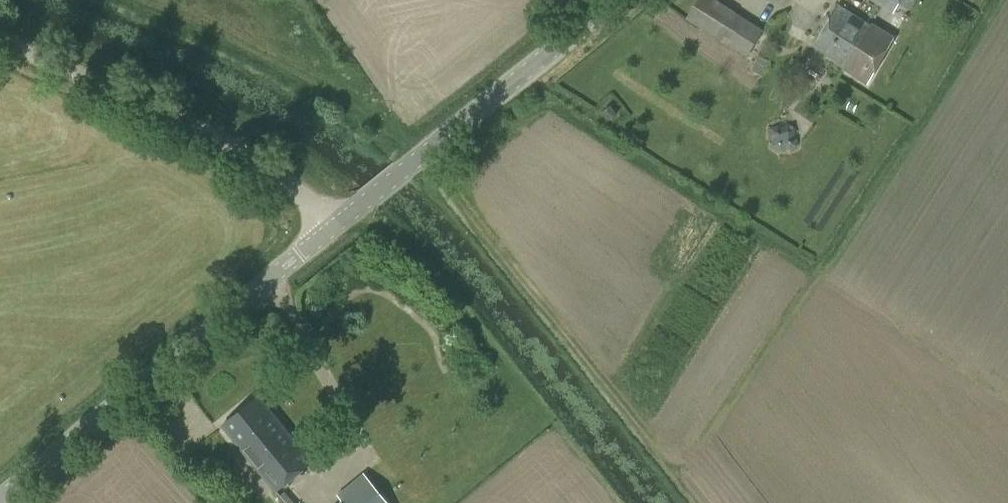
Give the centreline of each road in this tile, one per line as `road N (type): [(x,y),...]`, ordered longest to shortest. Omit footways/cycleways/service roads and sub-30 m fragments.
road 1 (tertiary): [(0,498),(333,229)]
road 2 (unclassified): [(333,229),(248,155),(0,42)]
road 3 (tertiary): [(333,229),(618,0)]

